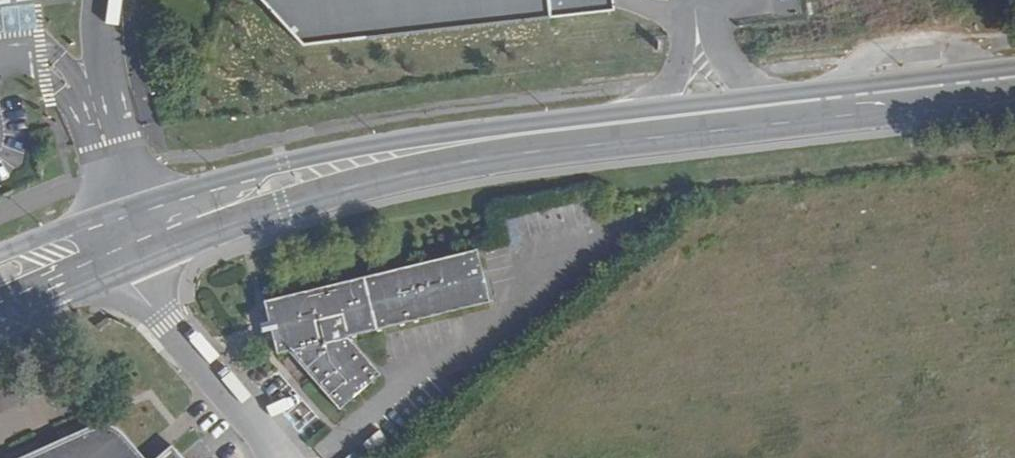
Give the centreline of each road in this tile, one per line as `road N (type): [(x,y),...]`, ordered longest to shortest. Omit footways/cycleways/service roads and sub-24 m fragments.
road 1 (secondary): [(1014,67),(365,150),(119,208)]
road 2 (secondary): [(130,262),(378,181),(1014,98)]
road 3 (unclassified): [(130,262),(132,284),(278,457)]
road 4 (secondary): [(0,320),(130,262)]
road 5 (secondary): [(119,208),(0,252)]

